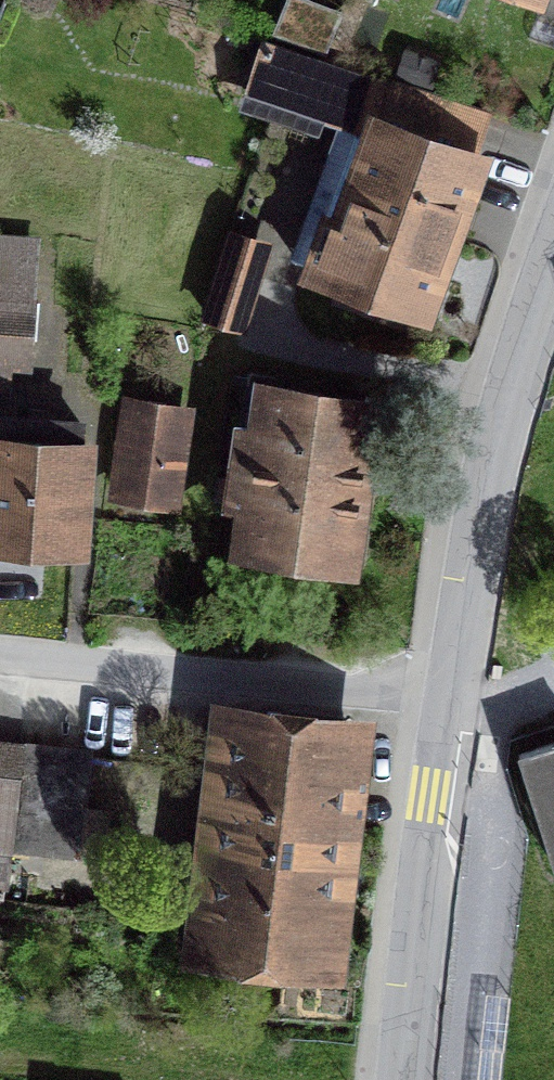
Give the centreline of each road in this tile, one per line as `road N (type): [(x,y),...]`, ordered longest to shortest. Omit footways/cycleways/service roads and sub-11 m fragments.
road 1 (residential): [(553,261),(478,521),(404,1079)]

